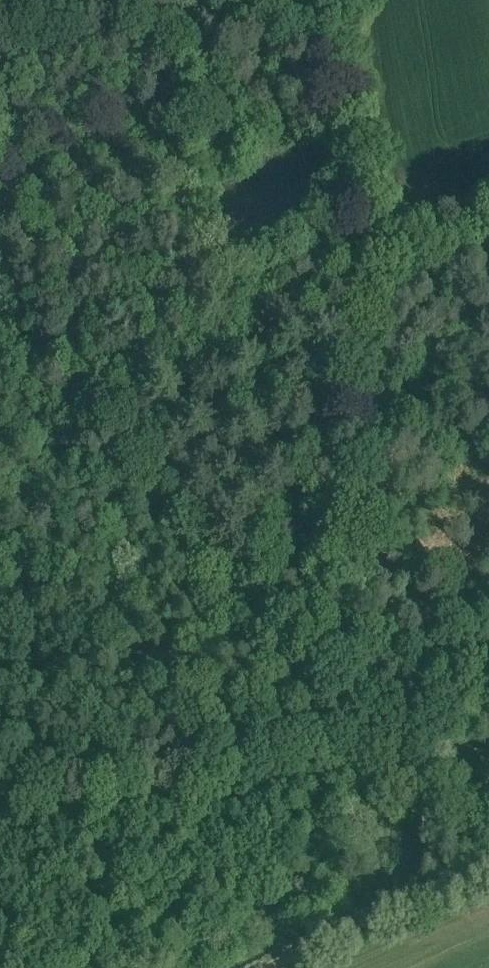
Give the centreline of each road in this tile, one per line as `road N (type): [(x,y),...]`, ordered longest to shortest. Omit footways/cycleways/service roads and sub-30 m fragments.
road 1 (track): [(408,906),(271,967)]

